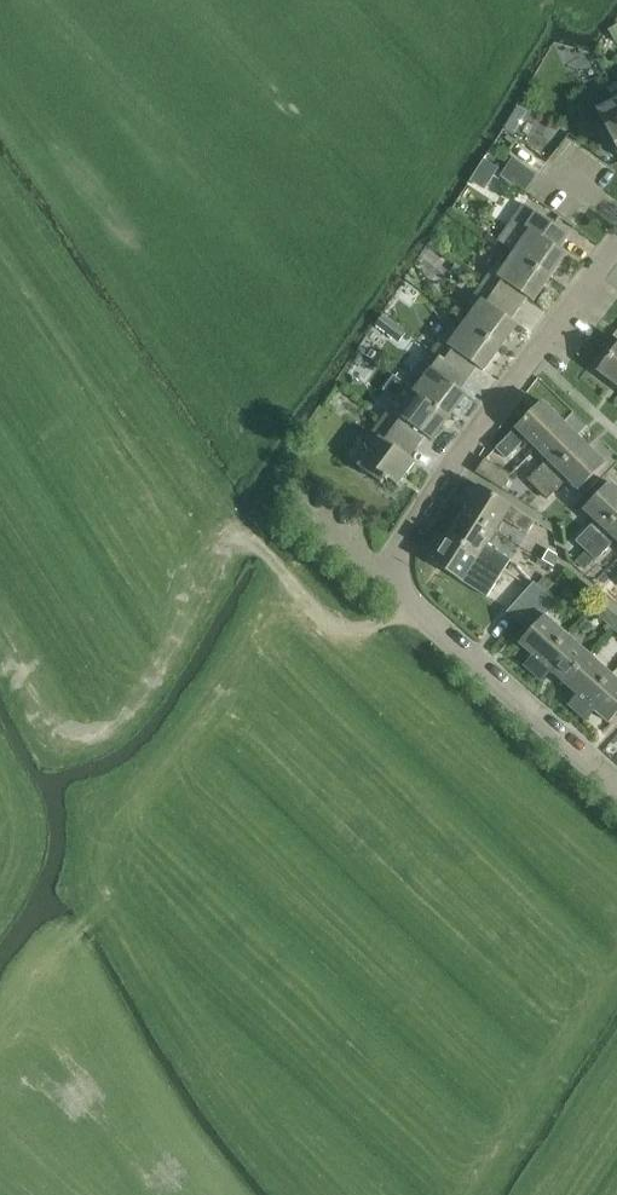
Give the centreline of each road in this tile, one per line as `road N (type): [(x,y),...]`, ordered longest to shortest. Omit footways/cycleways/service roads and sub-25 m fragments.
road 1 (residential): [(616,798),(407,600),(401,551),(616,247)]

